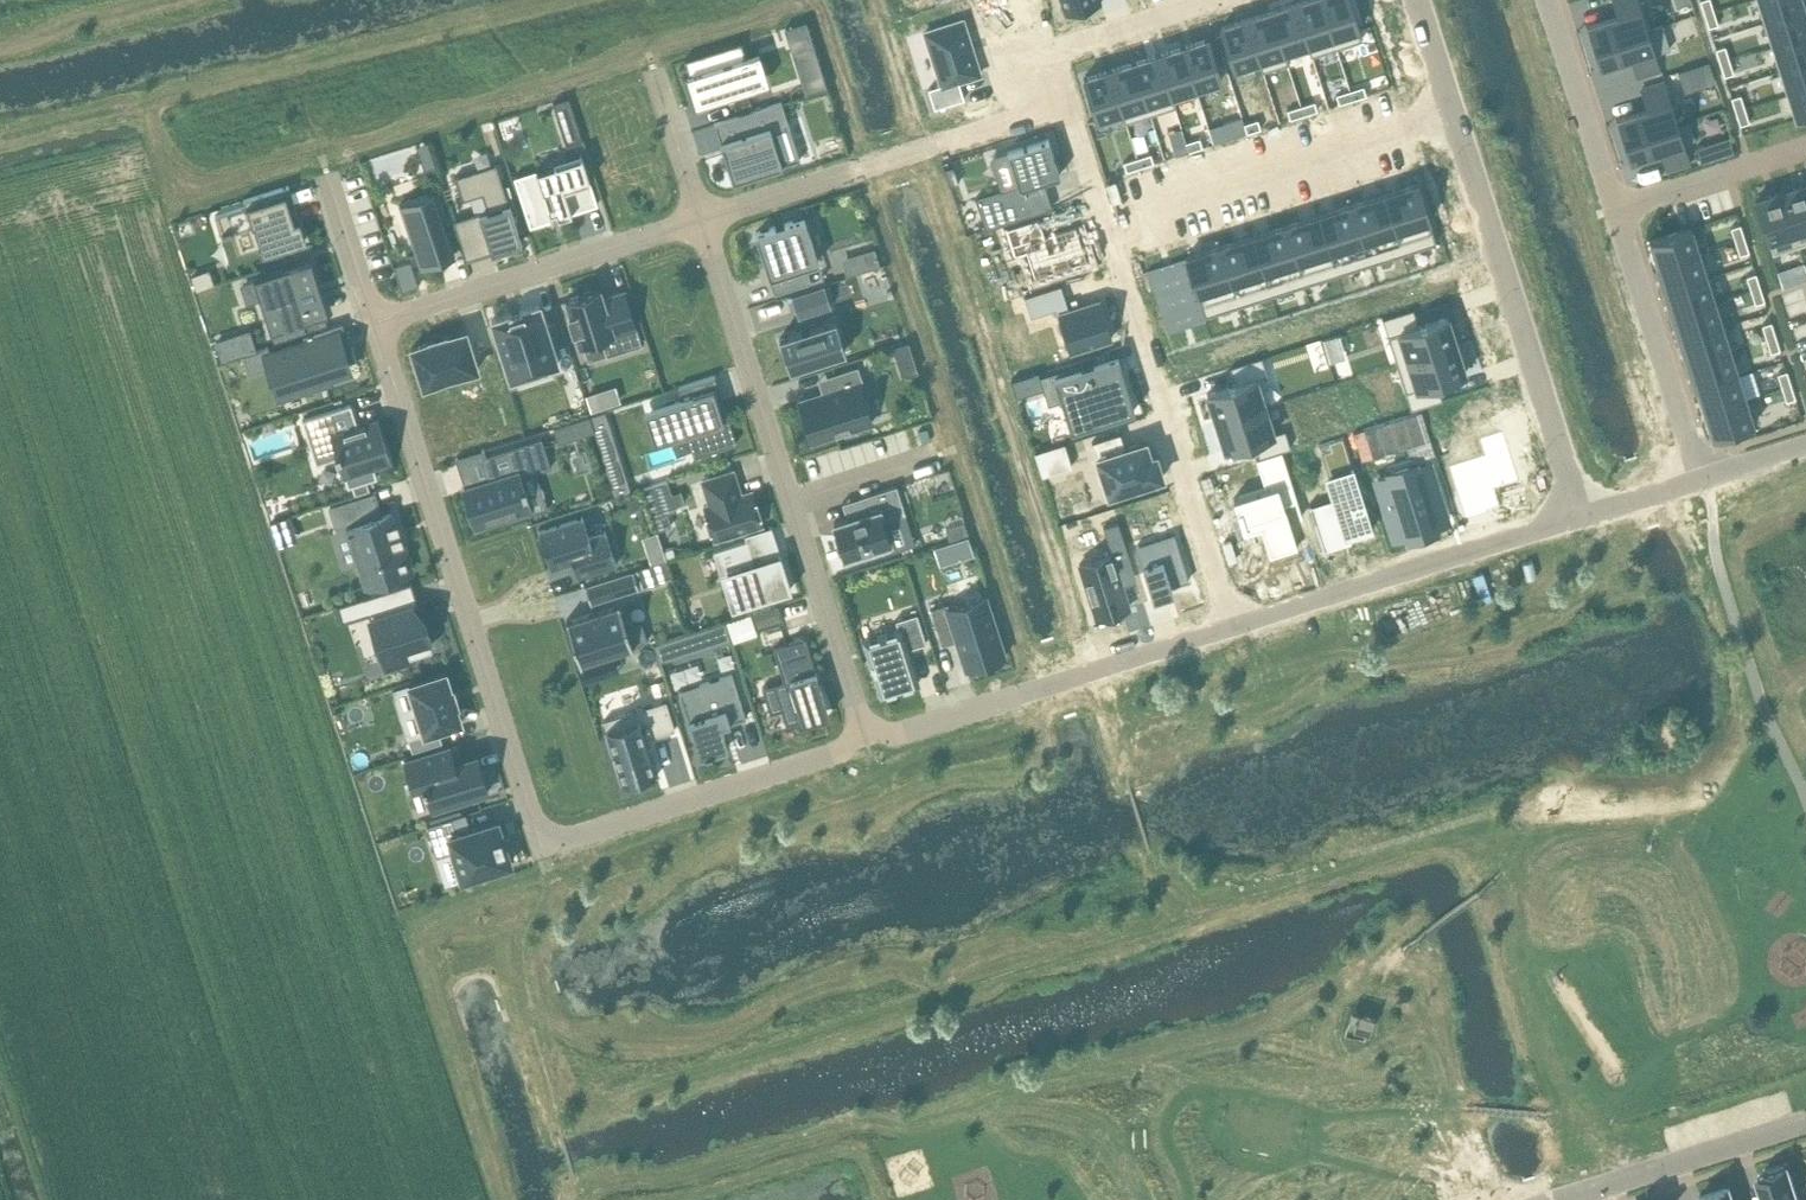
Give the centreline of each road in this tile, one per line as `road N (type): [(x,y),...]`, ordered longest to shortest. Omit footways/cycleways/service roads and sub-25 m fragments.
road 1 (residential): [(861,736),(838,752),(600,828),(558,827),(530,810),(371,325)]
road 2 (residential): [(1066,106),(1232,626)]
road 3 (residential): [(701,221),(861,736)]
road 4 (unclassified): [(1582,518),(1453,115)]
road 5 (unclassified): [(1232,626),(886,736),(861,736)]
road 6 (unclassified): [(1582,518),(1232,626)]
road 7 (residential): [(371,325),(701,221)]
road 8 (residential): [(701,221),(1014,122)]
road 9 (residential): [(1453,115),(1145,217)]
road 10 (residential): [(1701,479),(1615,209)]
road 11 (unclassified): [(1587,1193),(1805,1122)]
road 12 (residential): [(1615,209),(1549,0)]
road 13 (residential): [(1805,148),(1615,209)]
road 14 (residential): [(1222,0),(1048,54)]
road 15 (residential): [(371,325),(323,178)]
road 16 (residential): [(656,74),(701,221)]
road 17 (residential): [(998,0),(981,18),(1014,122)]
road 18 (unclassified): [(1701,479),(1582,518)]
road 19 (unclassified): [(1453,115),(1417,0)]

